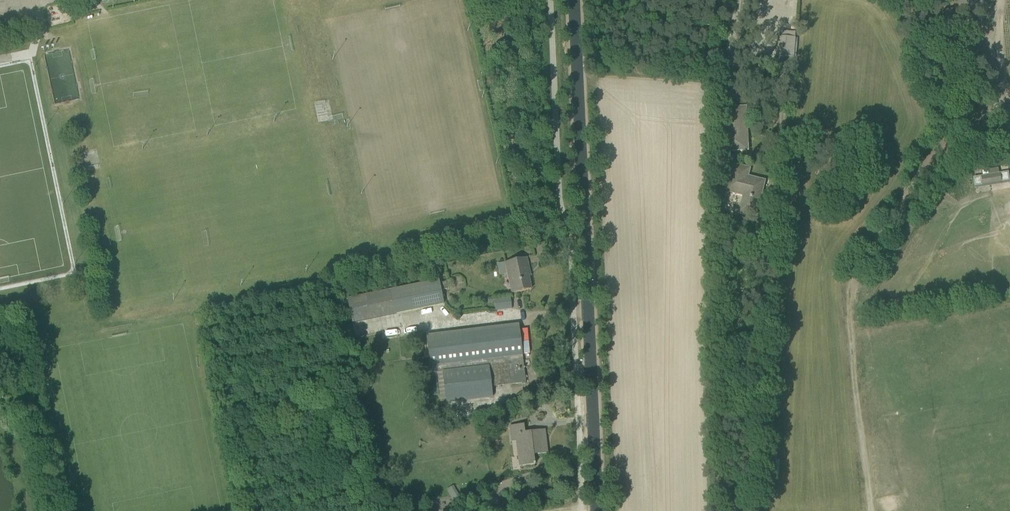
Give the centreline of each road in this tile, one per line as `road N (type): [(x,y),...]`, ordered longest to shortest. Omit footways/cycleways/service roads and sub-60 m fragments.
road 1 (tertiary): [(597,510),(574,0)]
road 2 (track): [(871,510),(849,327)]

